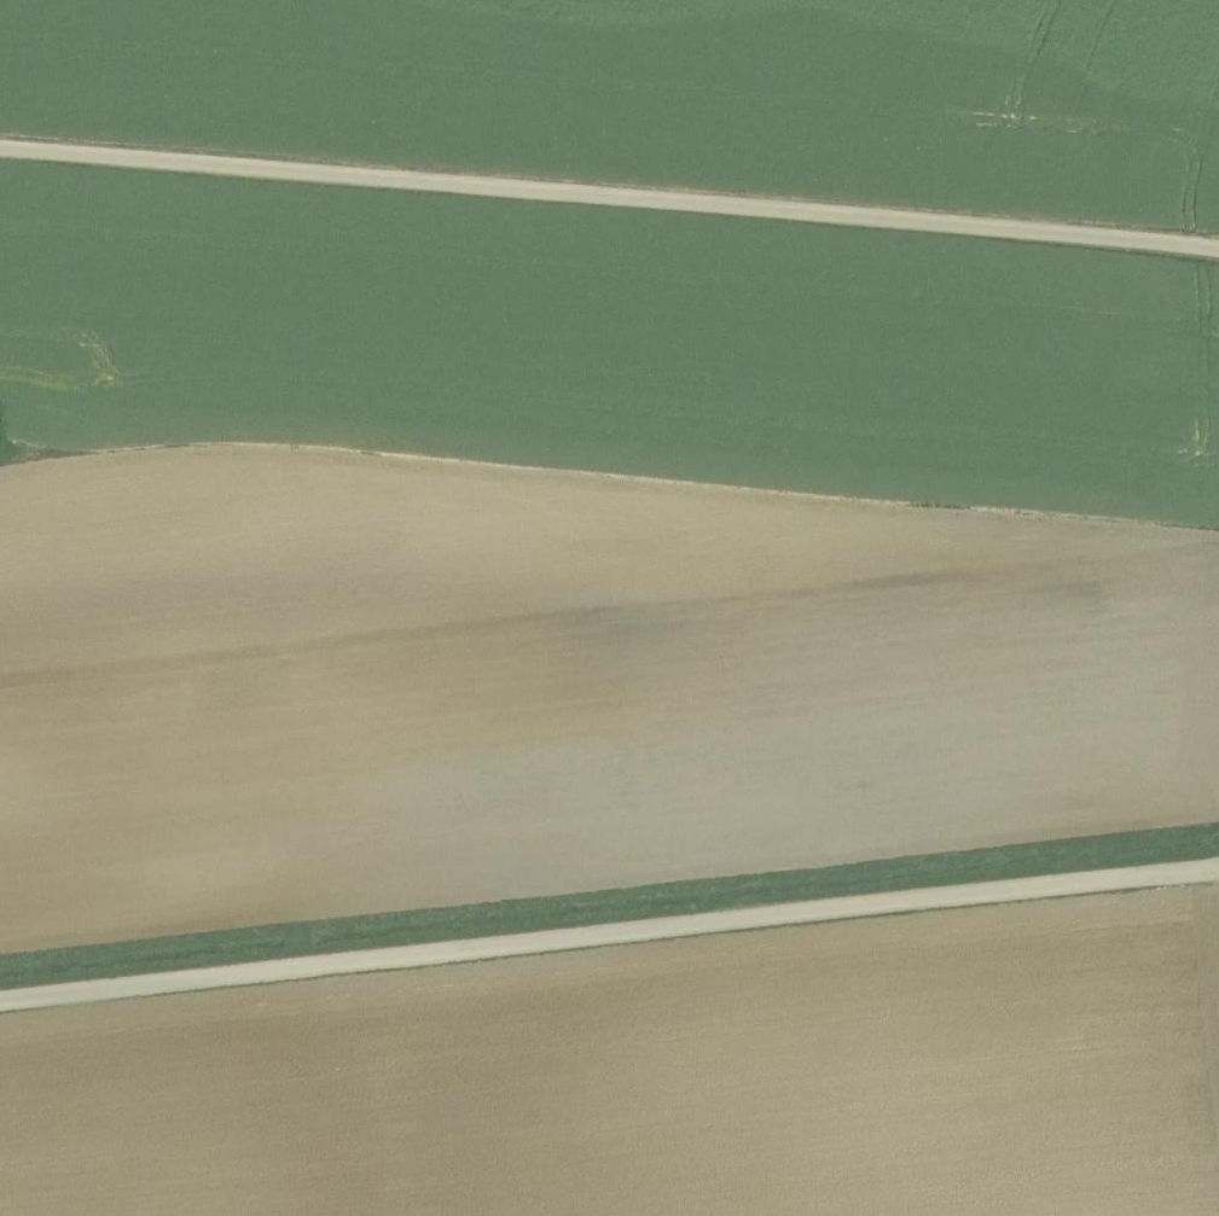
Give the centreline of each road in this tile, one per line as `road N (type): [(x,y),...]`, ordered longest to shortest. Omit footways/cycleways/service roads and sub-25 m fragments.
road 1 (track): [(1218,868),(0,1006)]
road 2 (track): [(1218,245),(0,152)]

